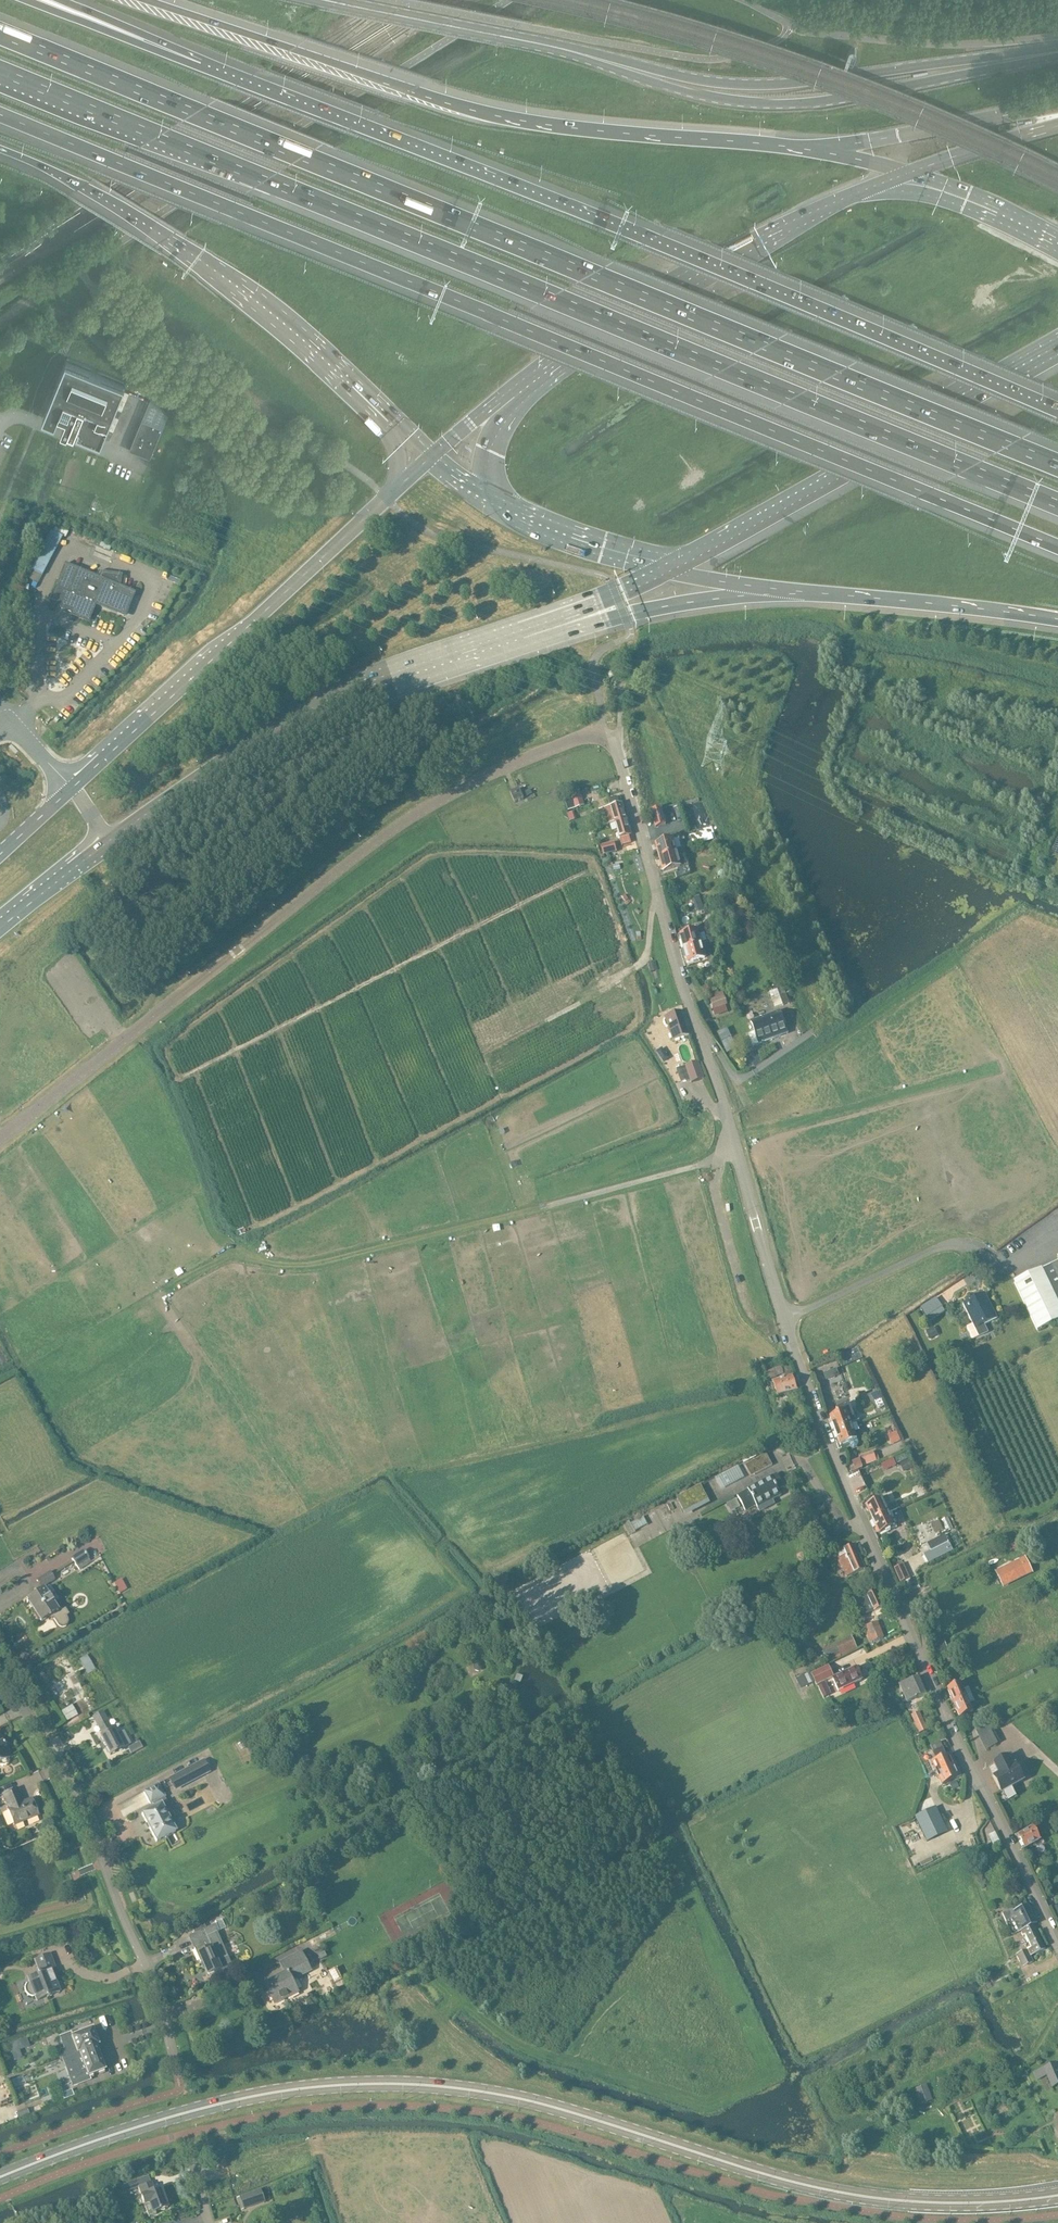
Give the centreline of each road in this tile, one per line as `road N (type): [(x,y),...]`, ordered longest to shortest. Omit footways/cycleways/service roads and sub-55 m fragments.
road 1 (motorway): [(0,113),(1057,548)]
road 2 (motorway): [(0,74),(1057,505)]
road 3 (motorway): [(1057,465),(0,34)]
road 4 (secondary): [(1057,2194),(908,2201),(839,2192),(540,2102),(370,2083),(238,2100),(0,2178)]
road 5 (motorway): [(1057,409),(212,68)]
road 6 (unclassified): [(0,1138),(415,812),(507,766),(598,736)]
road 7 (motorway): [(810,150),(595,133),(488,113),(147,0)]
road 8 (unclassified): [(1057,1943),(871,1549),(784,1320)]
road 9 (unclassified): [(784,1320),(617,755),(598,736)]
road 10 (secondary): [(546,42),(699,93),(778,104),(1057,54)]
road 11 (secondary): [(1057,51),(747,83),(546,42)]
road 12 (primary): [(109,844),(307,716),(534,632)]
road 13 (motorway): [(0,150),(105,196),(216,267),(385,412)]
road 14 (unclassified): [(178,2076),(164,2017),(80,1806),(0,1673)]
road 15 (primary): [(672,569),(1057,352)]
road 16 (primary): [(398,490),(72,788)]
road 17 (primary): [(904,175),(683,285),(541,379)]
road 18 (motorway): [(779,590),(1057,622)]
road 19 (motorway): [(1057,110),(810,150)]
road 20 (motorway): [(534,632),(779,590)]
road 21 (unclassified): [(784,1320),(935,1249),(955,1244),(981,1257)]
road 22 (secondary): [(546,42),(342,0)]
road 23 (motorway): [(212,68),(25,0)]
road 24 (primary): [(497,508),(672,569)]
road 25 (primary): [(1057,242),(904,175)]
road 26 (motorway): [(212,68),(61,0)]
road 27 (primary): [(1057,124),(904,175)]
road 28 (primary): [(534,632),(672,569)]
road 29 (primary): [(541,379),(493,447),(497,508)]
road 30 (primary): [(0,927),(109,844)]
road 31 (primary): [(541,379),(434,455)]

